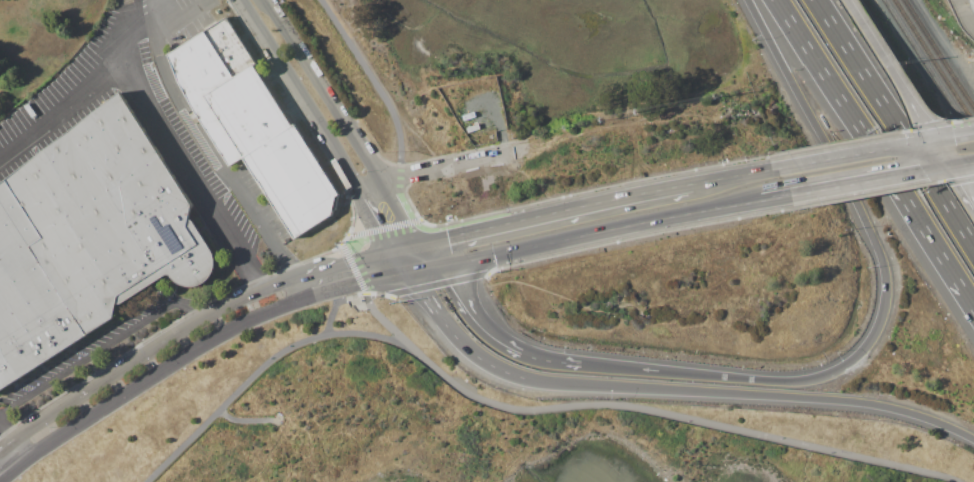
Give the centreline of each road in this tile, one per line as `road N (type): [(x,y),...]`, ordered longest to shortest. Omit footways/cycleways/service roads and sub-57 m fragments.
road 1 (motorway): [(746,0),(882,257),(882,317),(863,350),(818,378),(582,365)]
road 2 (motorway): [(438,306),(493,369),(533,381),(866,404),(973,443)]
road 3 (tertiary): [(1,481),(51,441),(253,318),(314,298)]
road 4 (secondary): [(441,267),(762,200)]
road 5 (residential): [(240,0),(413,273)]
road 6 (tertiary): [(286,284),(142,354),(14,440)]
road 7 (motorway): [(973,250),(815,0)]
road 8 (secondary): [(691,185),(427,242)]
road 9 (residential): [(387,182),(268,0)]
road 10 (motorway): [(775,0),(883,169)]
road 11 (secondary): [(973,133),(776,169)]
road 12 (secondary): [(762,200),(942,168)]
road 13 (motorway): [(582,365),(503,345),(473,321),(441,267)]
road 14 (motorway): [(883,169),(973,310)]
road 15 (motorway): [(938,139),(848,0)]

